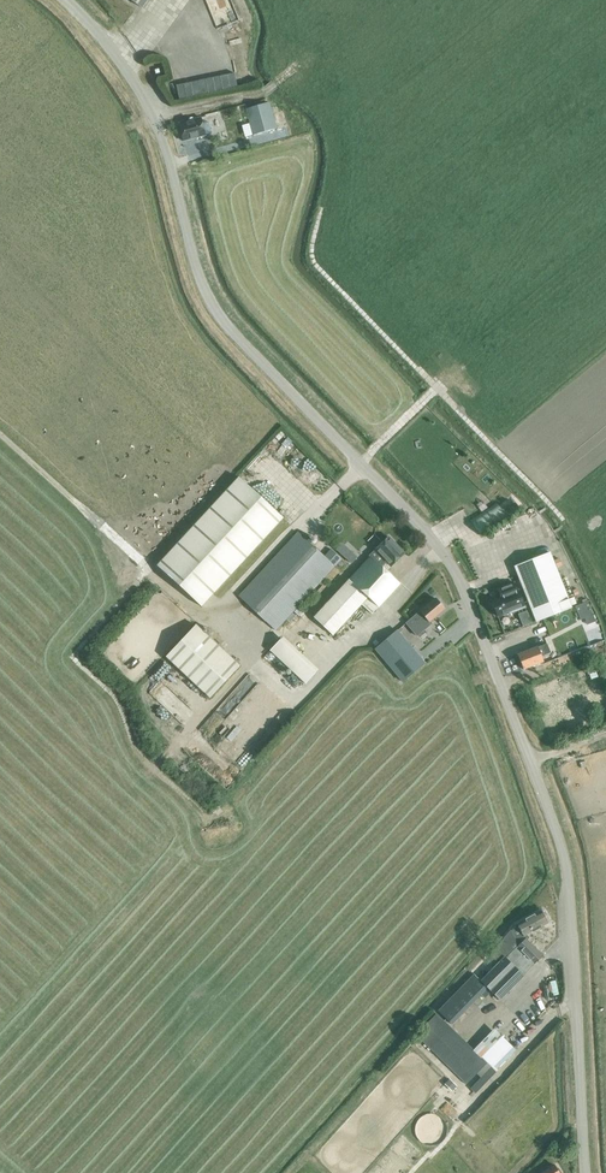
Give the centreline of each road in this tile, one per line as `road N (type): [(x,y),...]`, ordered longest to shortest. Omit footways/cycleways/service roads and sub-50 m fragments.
road 1 (unclassified): [(587,1172),(562,871),(491,648),(460,581),(426,533),(222,324),(162,134),(103,37),(65,0)]
road 2 (track): [(0,434),(152,569),(75,653),(77,662),(114,695),(153,768),(205,816),(221,810)]
road 3 (track): [(152,569),(202,614),(215,610),(438,386)]
road 4 (track): [(438,386),(313,260),(323,206)]
road 5 (track): [(438,386),(564,519)]
road 6 (track): [(296,65),(264,92),(152,117)]

